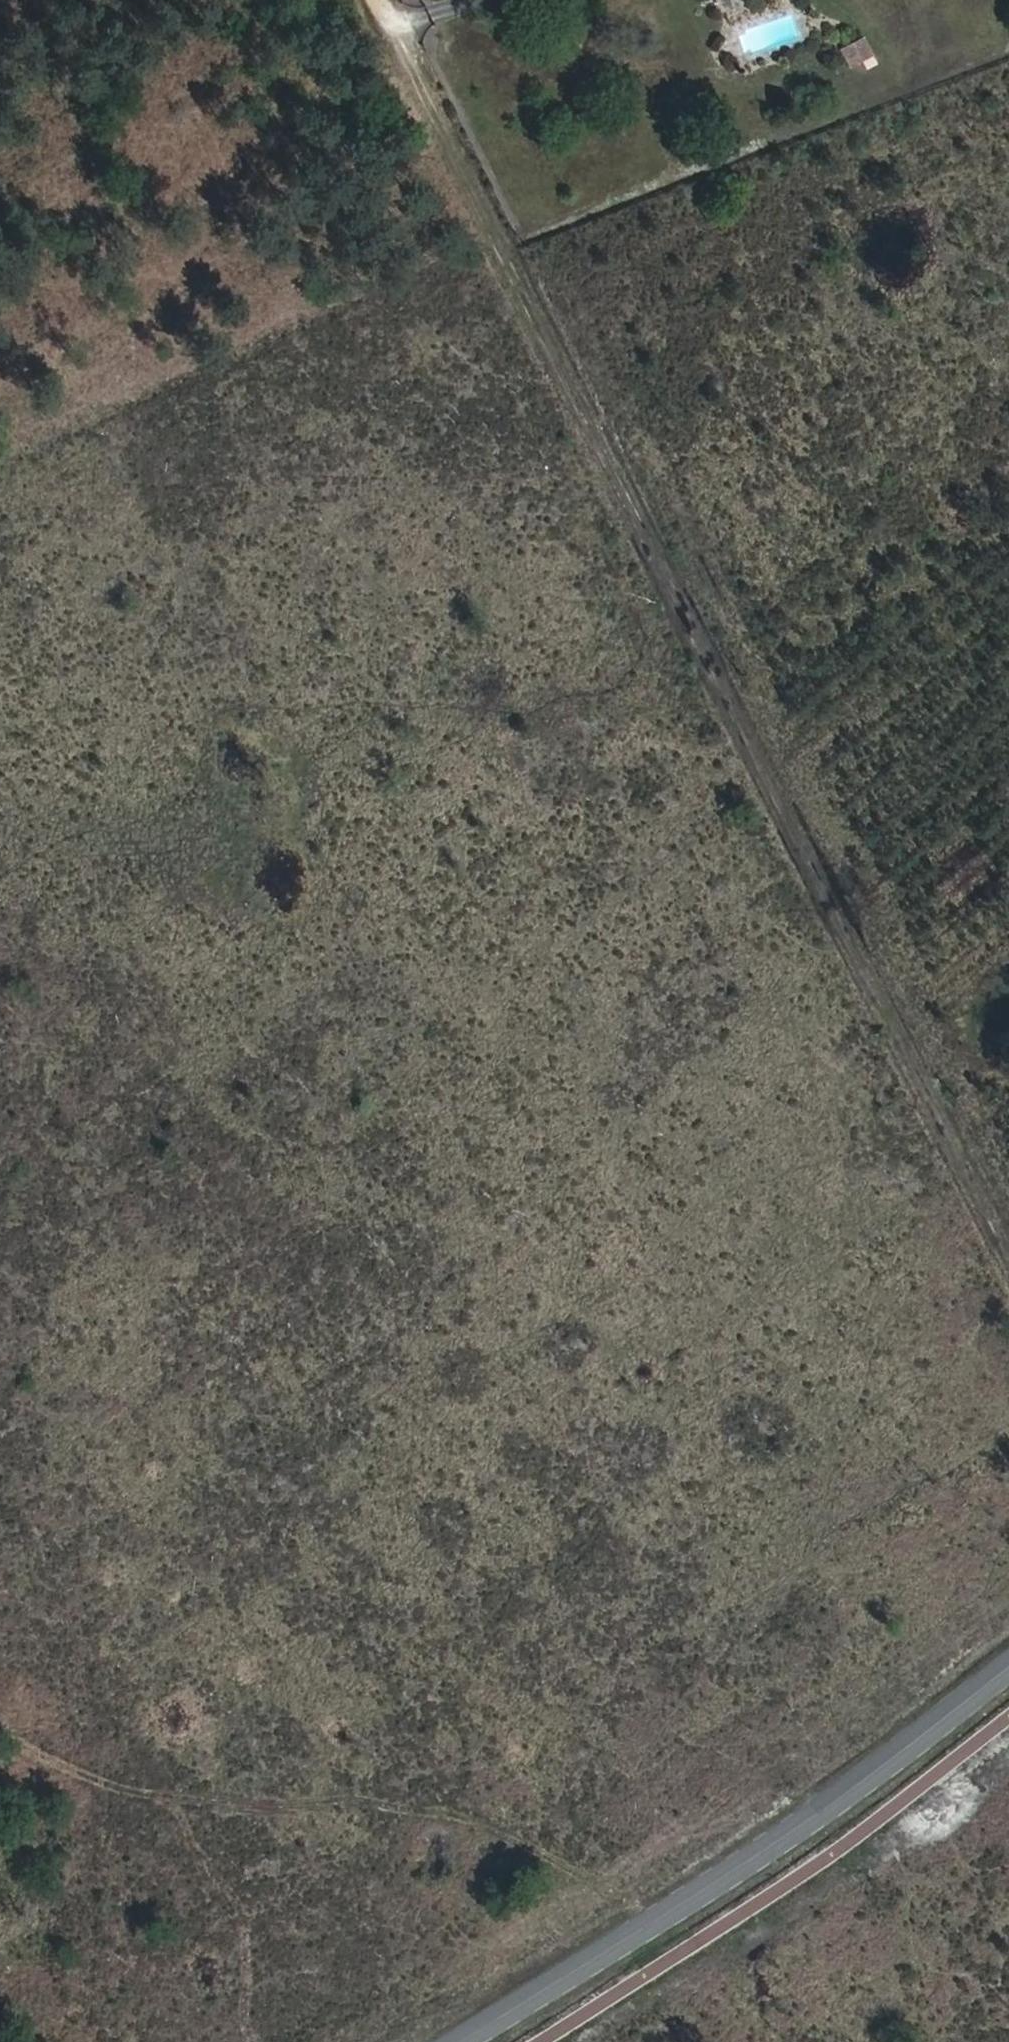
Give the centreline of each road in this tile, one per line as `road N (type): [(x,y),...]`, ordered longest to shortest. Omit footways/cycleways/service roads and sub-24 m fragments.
road 1 (track): [(1008,1236),(383,0)]
road 2 (secondary): [(471,2041),(722,1891),(1008,1676)]

